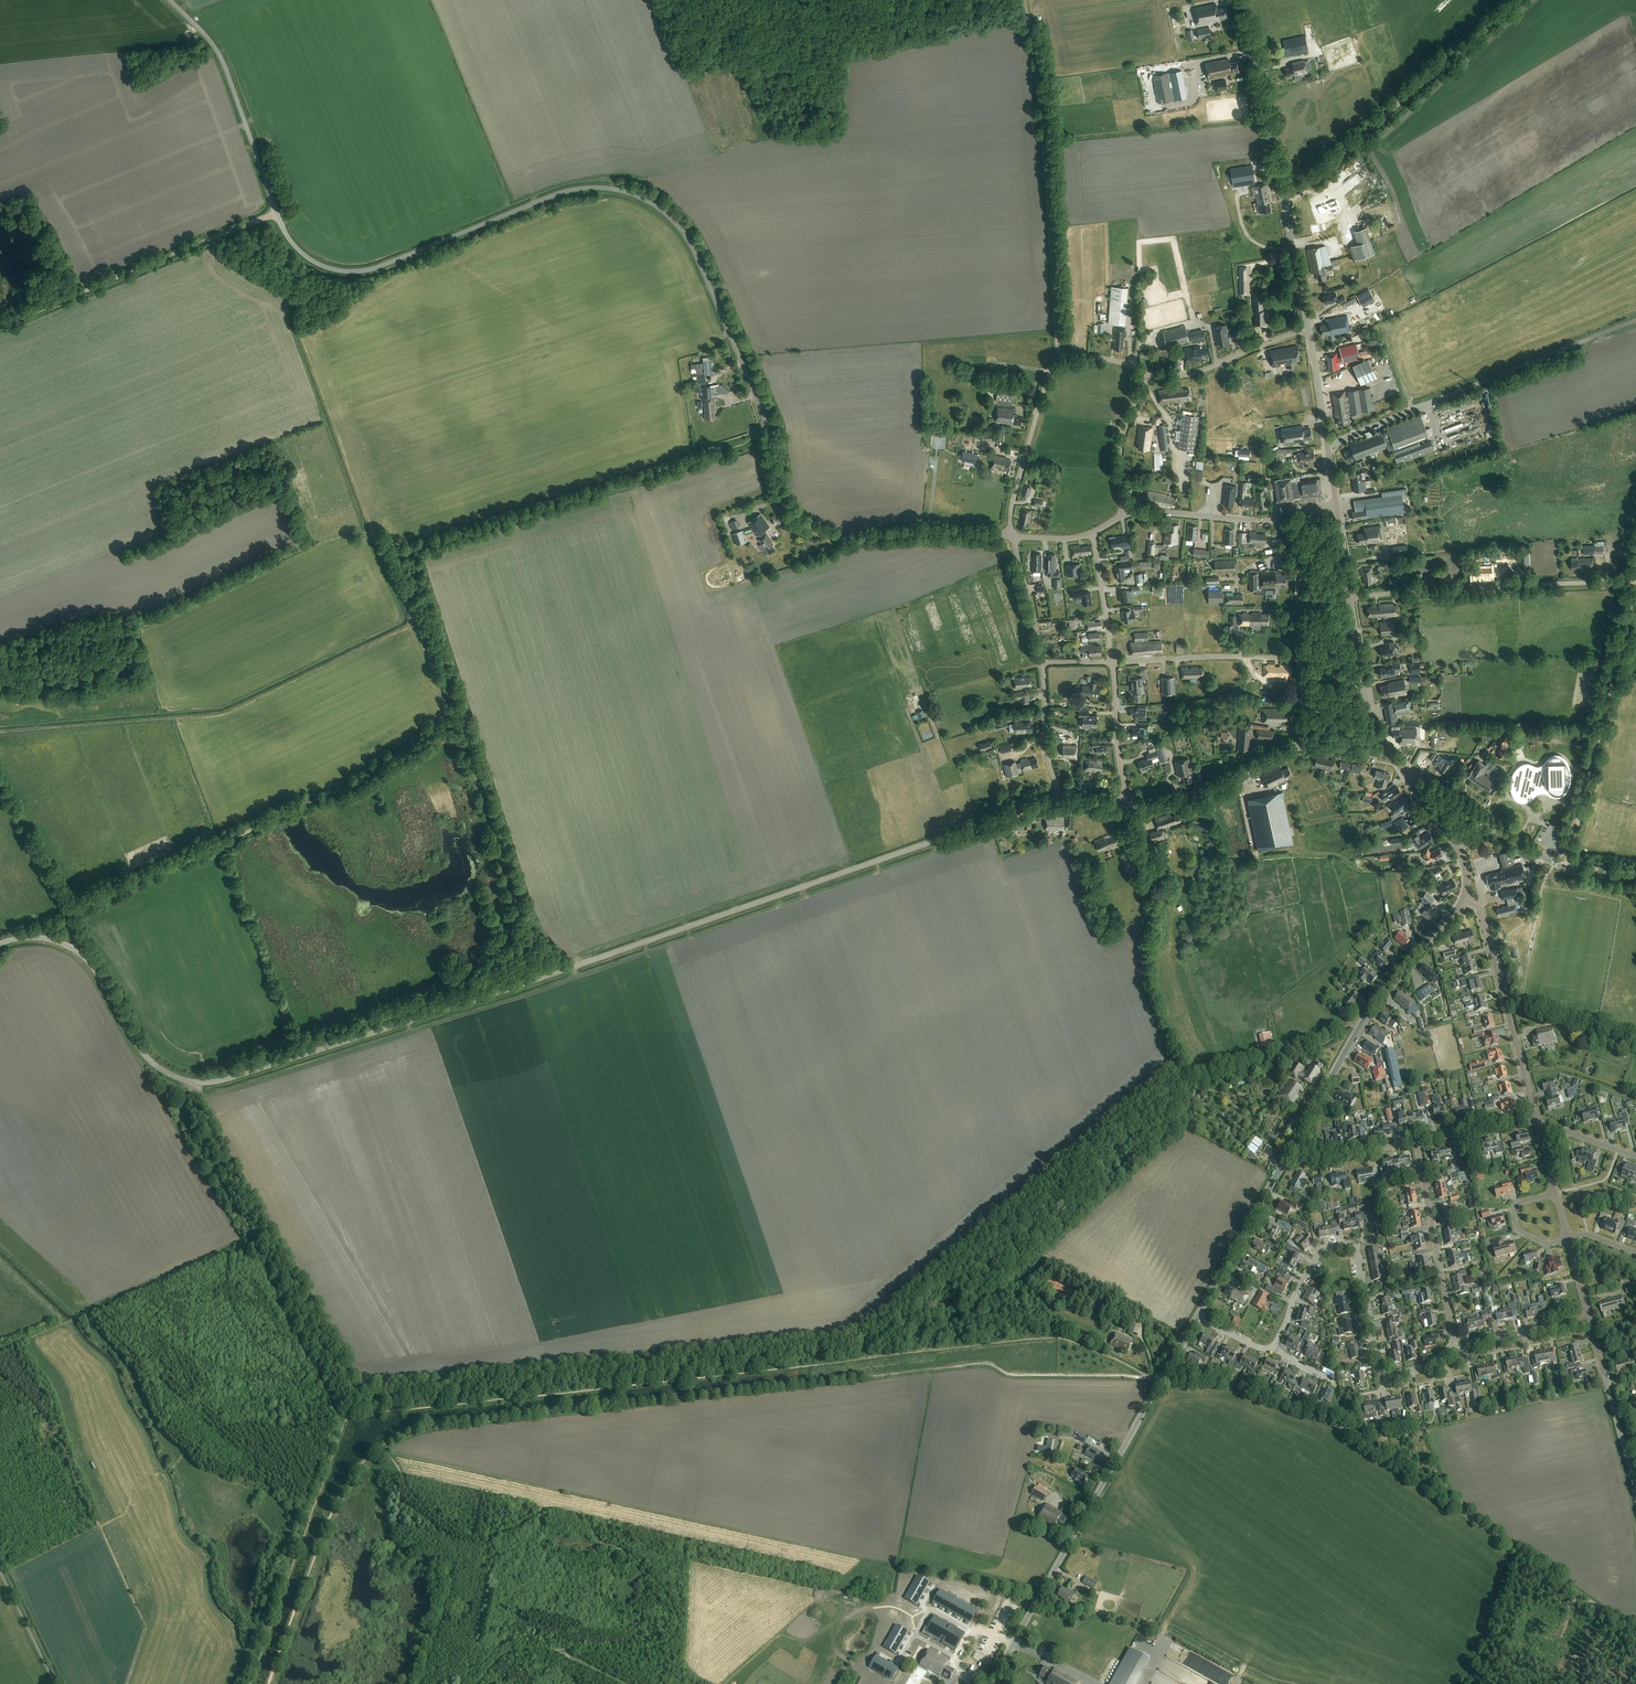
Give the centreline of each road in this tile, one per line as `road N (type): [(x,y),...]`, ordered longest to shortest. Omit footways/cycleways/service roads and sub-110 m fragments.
road 1 (unclassified): [(169,0),(217,50),(276,213),(305,256),(337,270),(365,270),(562,193),(599,188),(639,197),(670,218),(697,255),(796,515),(838,537),(956,531)]
road 2 (unclassified): [(1060,799),(211,1082),(188,1081),(148,1059),(76,951),(39,937),(0,944)]
road 3 (track): [(1153,1378),(1017,1375),(980,1364),(443,1423),(401,1435),(361,1464),(335,1505),(269,1683)]
road 4 (track): [(367,1411),(921,1351)]
road 5 (track): [(1635,1634),(1340,1427),(1249,1387),(1161,1380)]
road 6 (track): [(76,951),(67,909),(357,781),(451,712)]
road 7 (track): [(372,531),(299,552),(138,628),(85,674),(0,673)]
road 8 (tertiary): [(1013,1644),(1196,1319)]
road 9 (track): [(1060,357),(1043,123),(1024,2)]
road 10 (tertiary): [(1308,329),(1244,0)]
road 11 (track): [(451,712),(519,910),(514,933),(479,967),(482,998)]
road 12 (track): [(1285,207),(1517,0)]
road 13 (tertiary): [(1464,899),(1369,1013),(1292,1146)]
road 14 (track): [(1635,589),(1566,863)]
road 15 (residential): [(1148,375),(1102,358),(1056,360),(1015,493),(1012,536)]
road 16 (track): [(921,1351),(1061,1337),(1161,1380)]
road 17 (unclassified): [(1535,1117),(1480,907),(1464,899)]
road 18 (residential): [(1355,1242),(1384,1373),(1424,1369),(1455,1344)]
road 19 (track): [(298,331),(372,531)]
road 20 (residential): [(1455,1344),(1417,1142)]
road 21 (tertiary): [(1292,1146),(1196,1319)]
road 22 (track): [(451,712),(372,531)]
road 23 (unclassified): [(1301,747),(1184,799),(1124,804)]
road 24 (residential): [(1299,658),(1112,662)]
road 25 (unclassified): [(1635,1493),(1589,1319)]
road 26 (residential): [(1489,379),(1327,447)]
road 27 (unclassified): [(1523,586),(1350,596)]
road 28 (residential): [(1308,329),(1200,372),(1148,375)]
road 29 (track): [(479,1683),(507,1655),(548,1649),(624,1683)]
road 30 (tertiary): [(1387,750),(1368,708),(1350,596)]
road 31 (track): [(1489,379),(1635,321)]
road 32 (tertiary): [(1635,877),(1565,869),(1492,830)]
road 33 (unclassified): [(1276,517),(1123,515)]
road 34 (residential): [(1272,1350),(1322,1247),(1355,1242)]
road 35 (residential): [(1148,375),(1120,454),(1123,515)]
road 36 (residential): [(1112,662),(1124,804)]
road 37 (track): [(0,785),(67,909)]
road 38 (track): [(208,240),(79,293)]
road 39 (residential): [(1042,662),(1046,751),(1060,799)]
road 40 (residential): [(1455,1344),(1589,1319)]
road 41 (residential): [(1093,533),(1112,662)]
road 42 (residential): [(1012,536),(1042,662)]
road 43 (residential): [(1417,1142),(1319,1159),(1292,1146)]
road 44 (residential): [(1535,1117),(1417,1142)]
road 45 (residential): [(1556,1193),(1518,1203),(1517,1229),(1546,1243),(1568,1239)]
road 46 (residential): [(985,1683),(956,1664),(972,1629),(1013,1644)]

